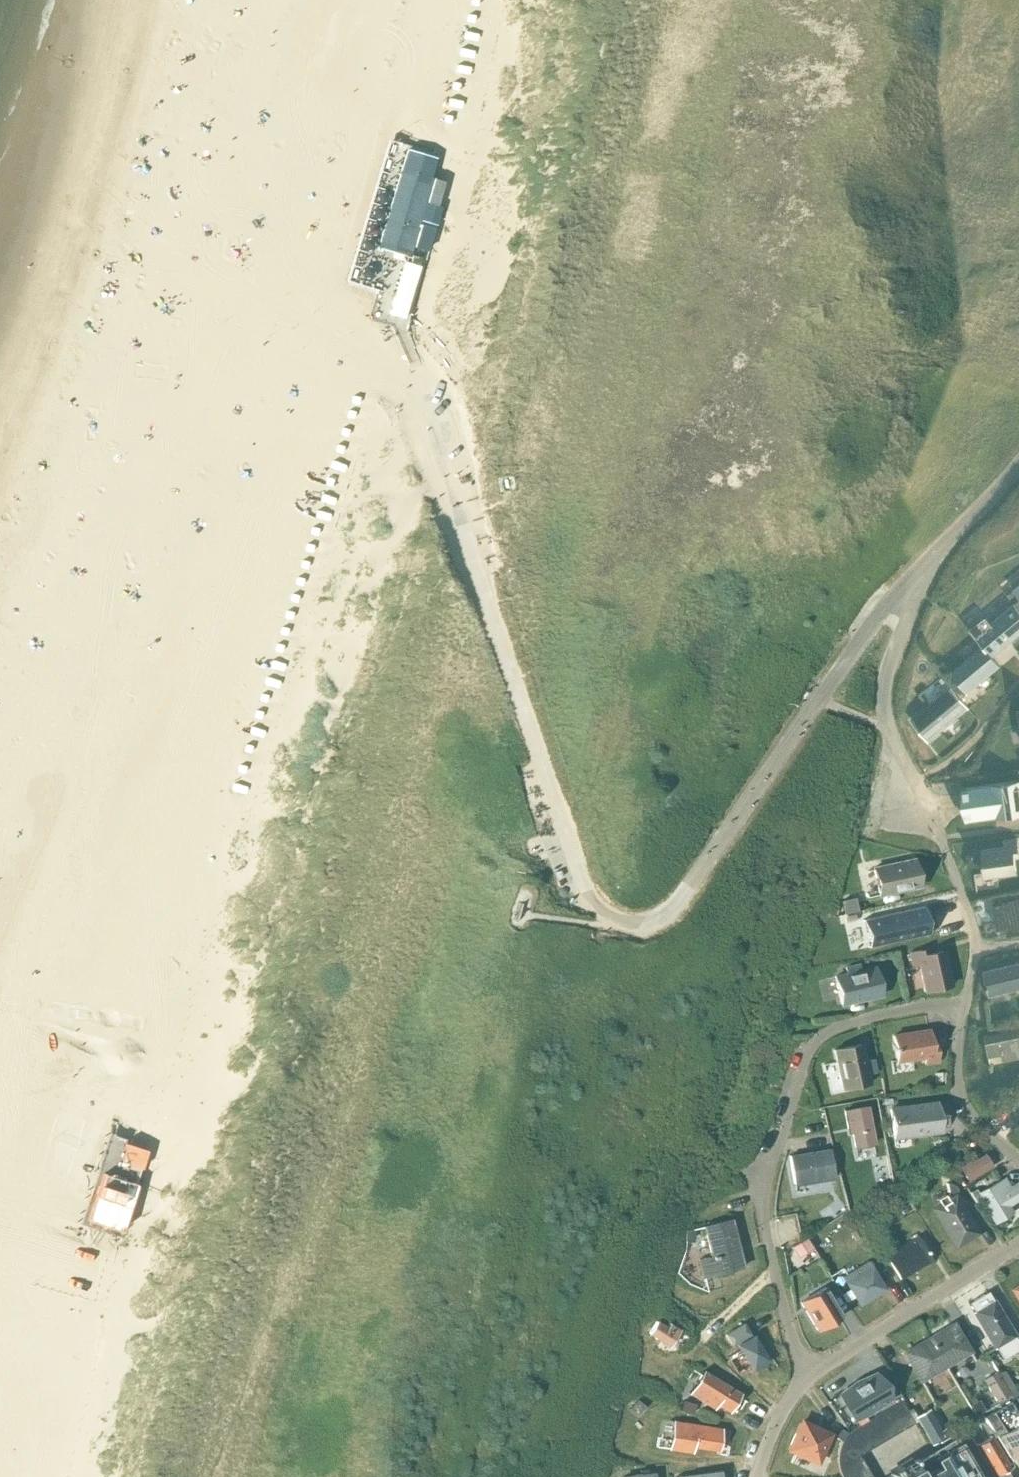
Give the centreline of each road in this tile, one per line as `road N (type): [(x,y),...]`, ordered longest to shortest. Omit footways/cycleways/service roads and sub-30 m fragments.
road 1 (residential): [(810,1372),(790,1331),(762,1194),(800,1075),(812,1048),(848,1023),(966,1002)]
road 2 (track): [(413,393),(312,345),(0,244)]
road 3 (residential): [(810,1372),(1018,1245)]
road 4 (residential): [(1018,1158),(969,1112),(959,1092),(966,1002)]

